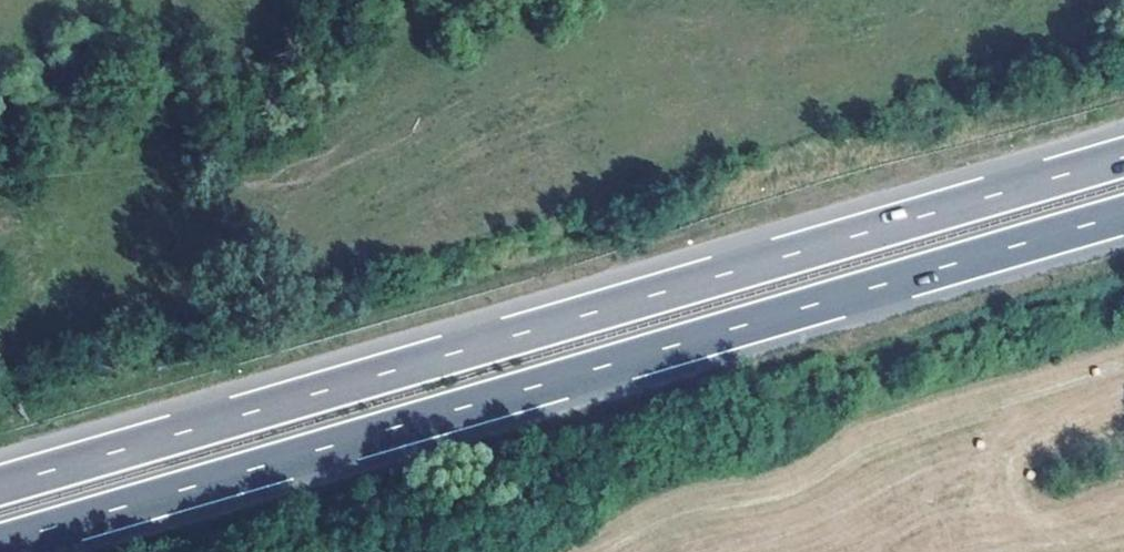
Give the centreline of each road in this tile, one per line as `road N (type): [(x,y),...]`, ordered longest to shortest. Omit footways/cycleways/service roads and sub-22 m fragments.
road 1 (motorway): [(0,548),(1123,215)]
road 2 (motorway): [(1123,157),(0,485)]

